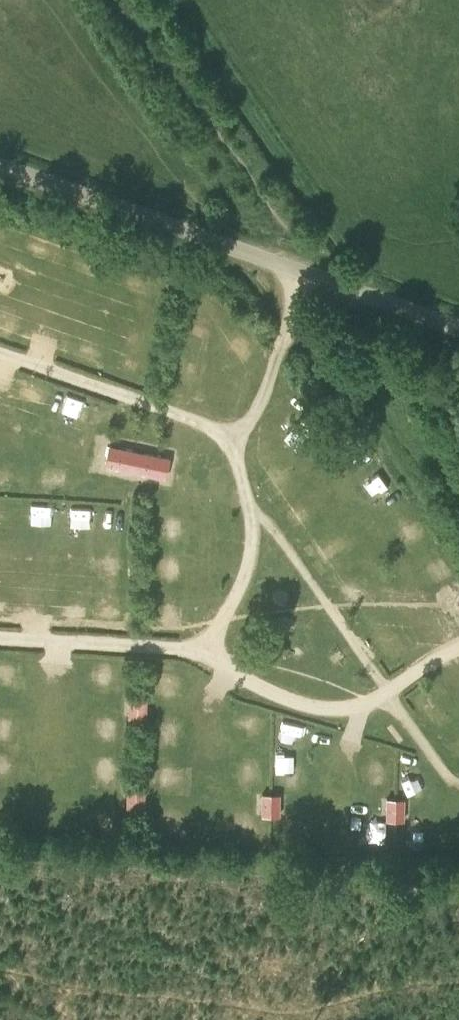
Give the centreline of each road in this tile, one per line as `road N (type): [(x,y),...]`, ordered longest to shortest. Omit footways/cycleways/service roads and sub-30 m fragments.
road 1 (track): [(119,0),(458,488)]
road 2 (unclassified): [(0,167),(458,326)]

